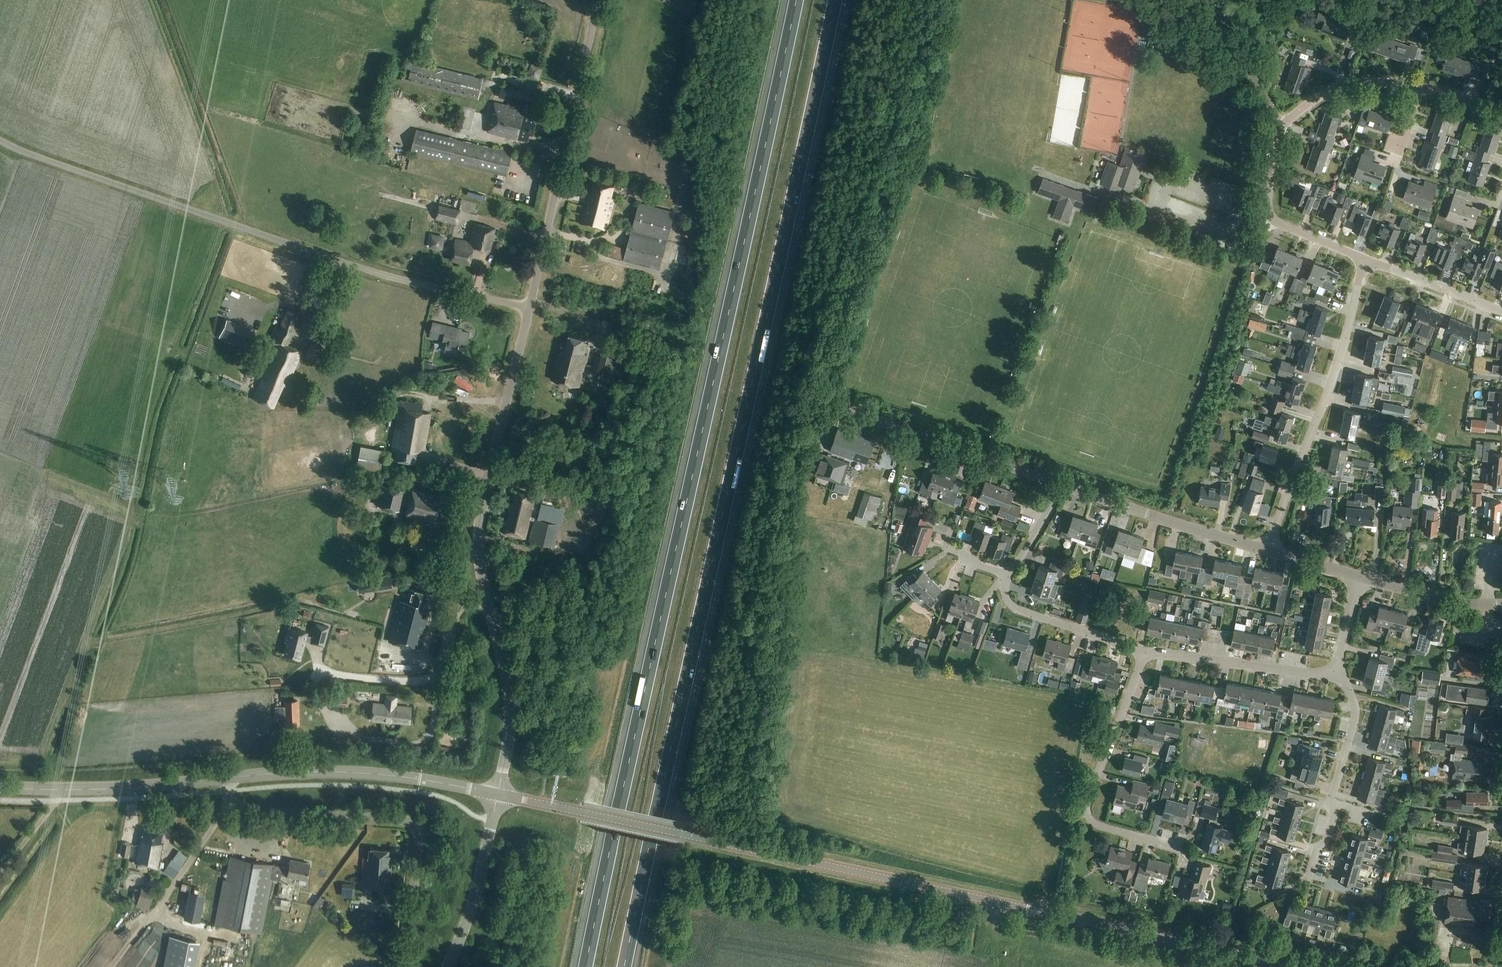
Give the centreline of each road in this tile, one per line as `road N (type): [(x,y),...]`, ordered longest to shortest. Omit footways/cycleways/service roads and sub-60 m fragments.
road 1 (motorway): [(797,0),(587,966)]
road 2 (motorway): [(625,966),(834,0)]
road 3 (tertiary): [(1298,966),(499,795)]
road 4 (unclassified): [(529,308),(274,239),(0,139)]
road 5 (tertiary): [(499,795),(333,772),(133,788),(0,788)]
road 6 (unclassified): [(529,308),(599,0)]
road 7 (residential): [(1270,549),(1367,258)]
road 8 (unclassified): [(488,595),(479,520),(529,308)]
road 9 (unclassified): [(282,811),(398,820),(417,828),(407,966)]
road 10 (residential): [(1177,847),(1096,825),(1086,810),(1146,652)]
road 11 (unclassified): [(842,408),(1065,485)]
road 12 (unclassified): [(1065,485),(1270,549)]
road 13 (residential): [(1313,876),(1335,821),(1332,805),(1355,721),(1354,701),(1334,677)]
road 14 (unclassified): [(499,795),(511,716),(488,595)]
road 15 (residential): [(1367,258),(1272,218),(1271,169),(1282,127)]
road 16 (residential): [(1334,677),(1146,652)]
road 17 (tertiary): [(447,966),(477,892),(499,795)]
road 18 (residential): [(1146,652),(1019,610),(1008,601),(1009,578)]
road 19 (residential): [(1423,88),(1380,83),(1332,90),(1282,127)]
road 20 (residential): [(1501,312),(1367,258)]
road 21 (unclassified): [(1360,579),(1501,606)]

